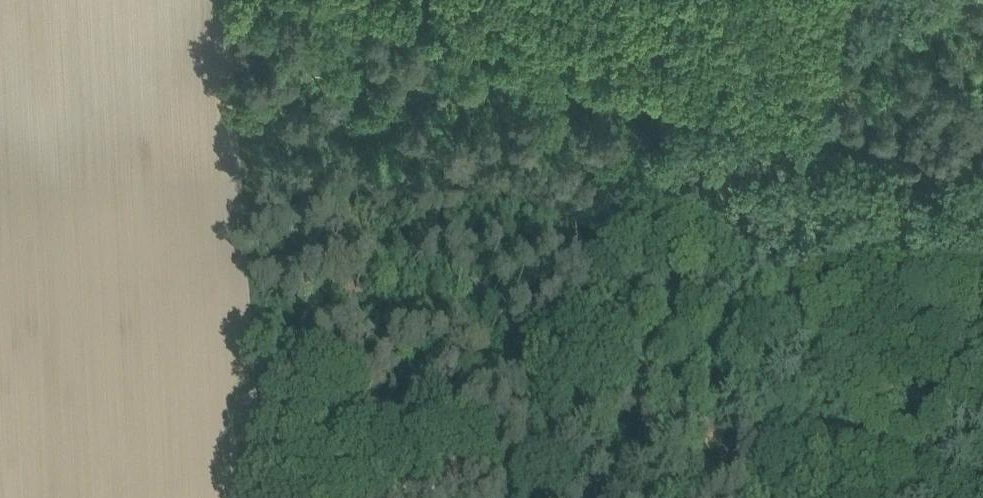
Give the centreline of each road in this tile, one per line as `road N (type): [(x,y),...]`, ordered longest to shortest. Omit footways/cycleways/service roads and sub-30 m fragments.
road 1 (track): [(749,497),(835,145),(982,189)]

